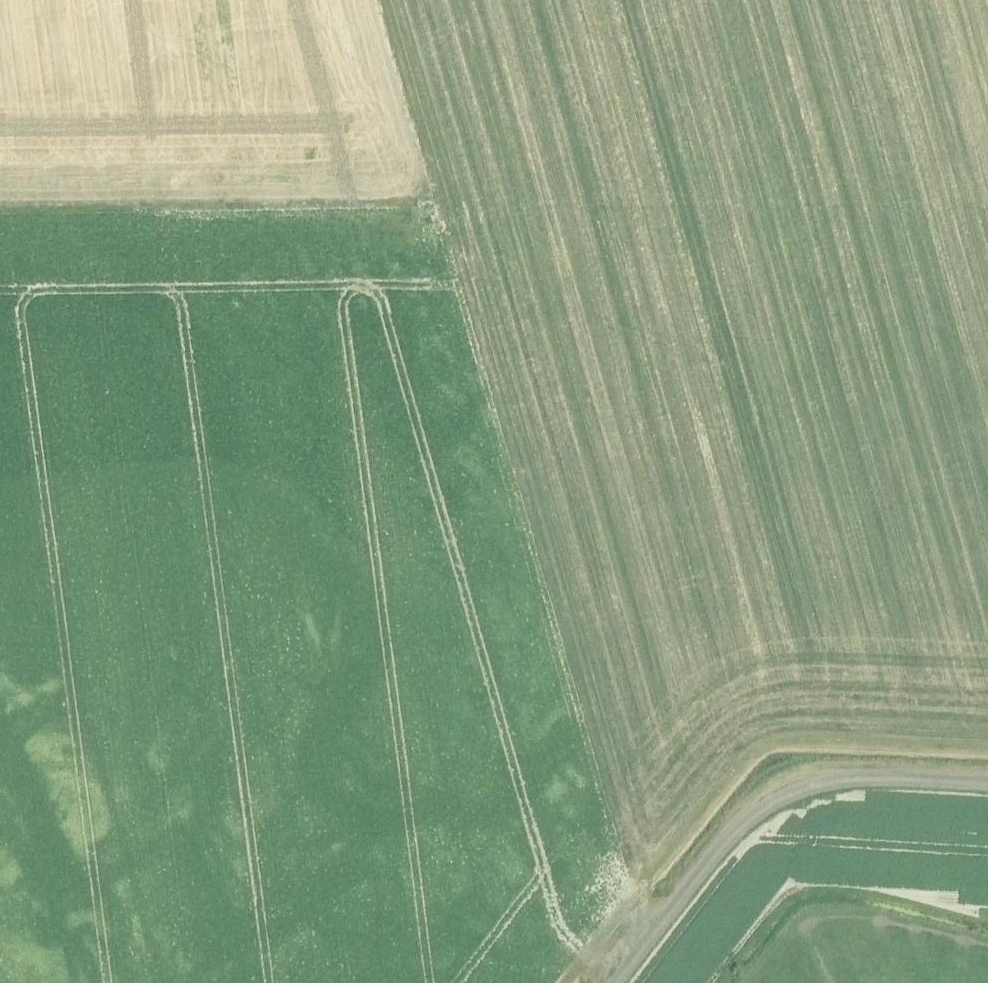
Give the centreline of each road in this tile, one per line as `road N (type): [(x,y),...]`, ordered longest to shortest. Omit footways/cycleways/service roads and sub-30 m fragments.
road 1 (unclassified): [(622,982),(746,820),(786,788),(828,777),(987,783)]

